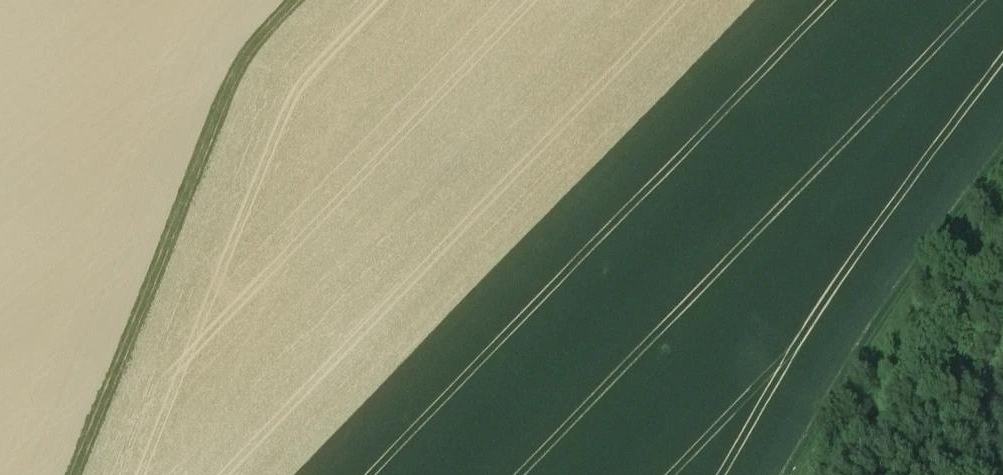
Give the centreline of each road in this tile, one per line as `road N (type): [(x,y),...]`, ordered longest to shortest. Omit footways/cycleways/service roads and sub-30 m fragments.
road 1 (track): [(76,474),(232,91),(267,29),(295,0)]
road 2 (track): [(824,474),(929,303),(1002,205)]

